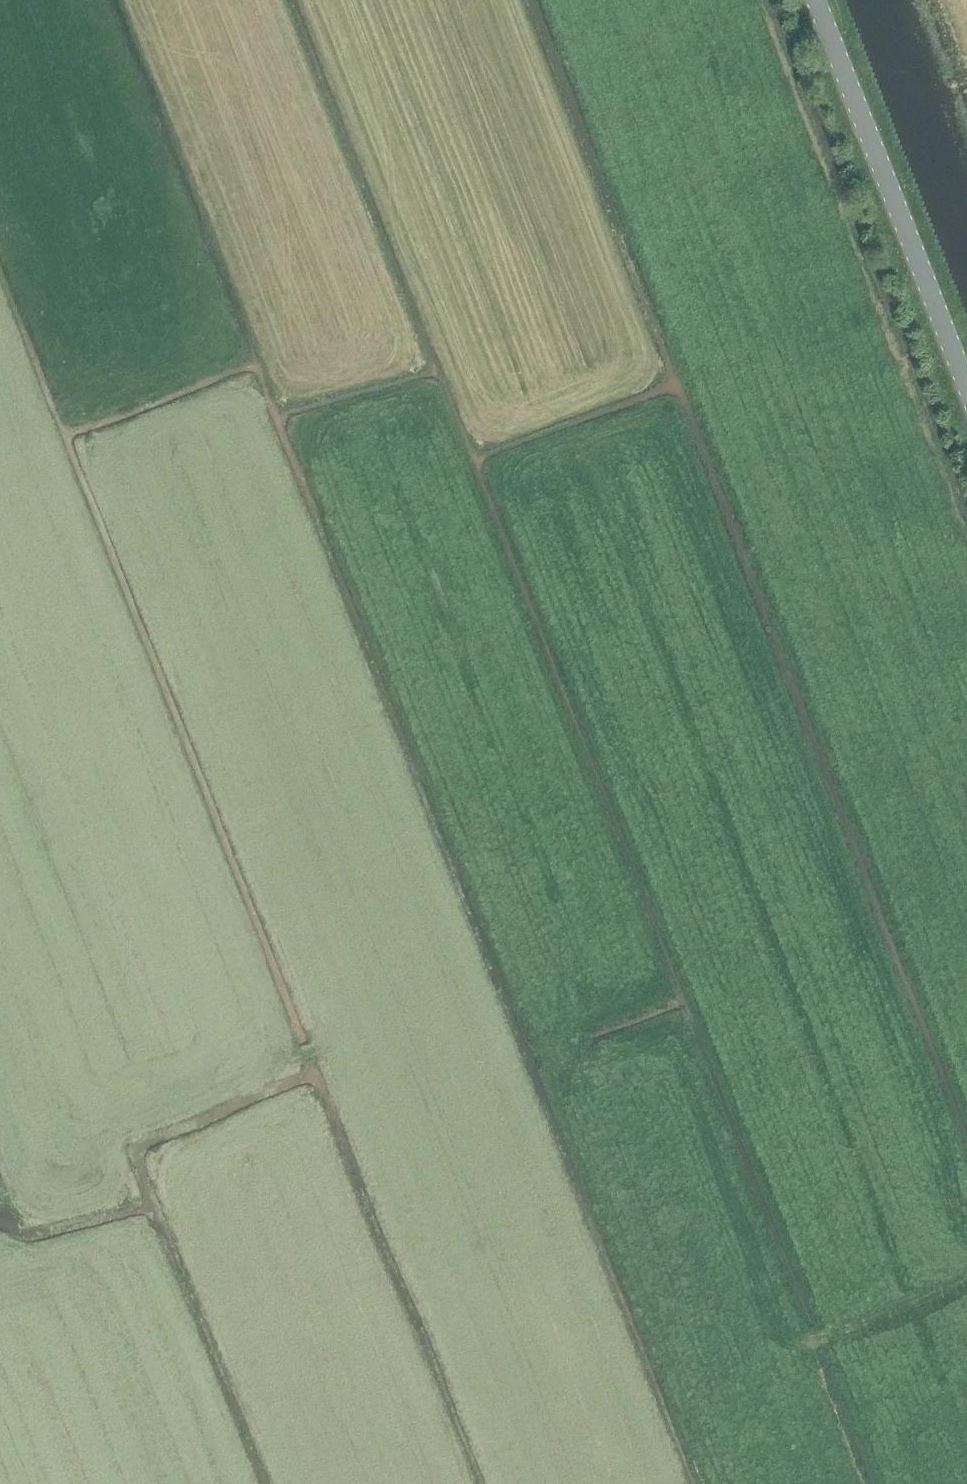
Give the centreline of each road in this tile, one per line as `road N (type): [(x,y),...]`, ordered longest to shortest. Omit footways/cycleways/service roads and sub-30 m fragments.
road 1 (tertiary): [(966,387),(817,0)]

